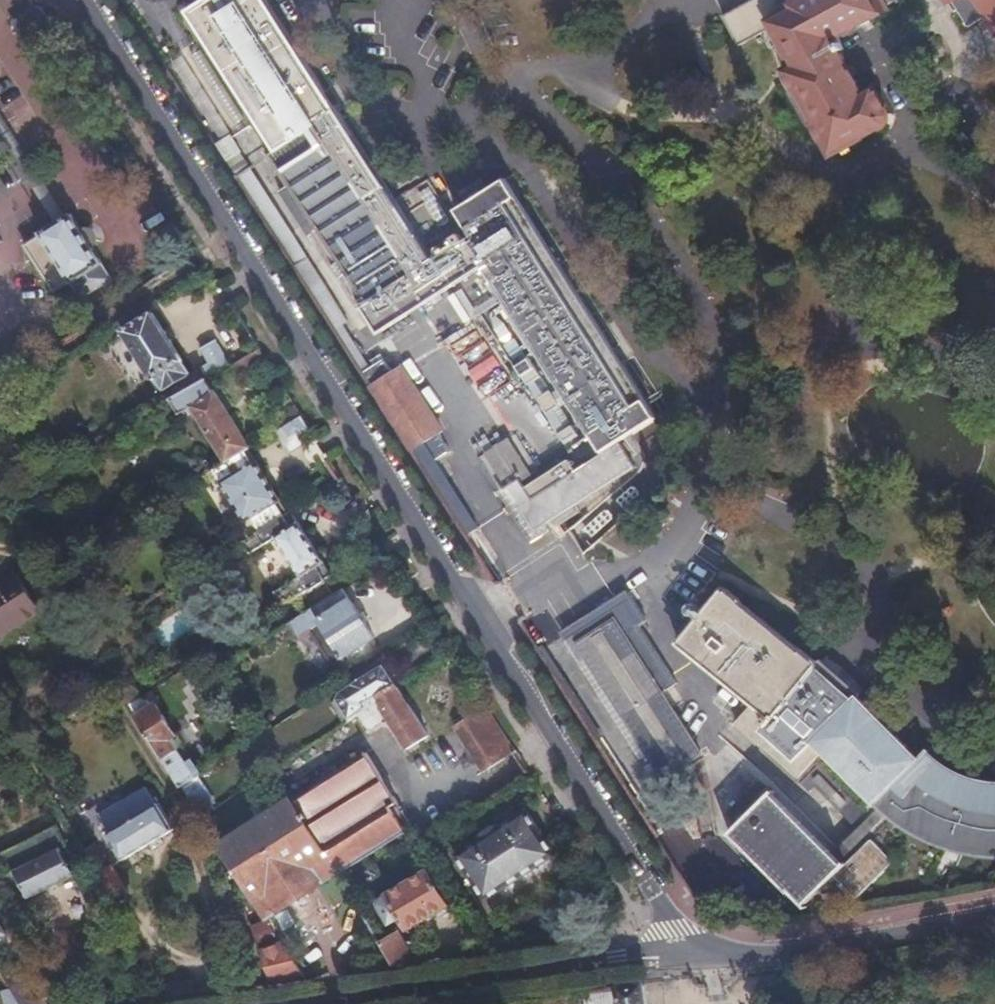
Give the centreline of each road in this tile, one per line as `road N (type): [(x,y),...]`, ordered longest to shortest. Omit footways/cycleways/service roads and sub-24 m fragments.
road 1 (secondary): [(91,0),(690,952)]
road 2 (residential): [(329,1003),(690,952)]
road 3 (secondary): [(690,952),(804,954),(994,919)]

